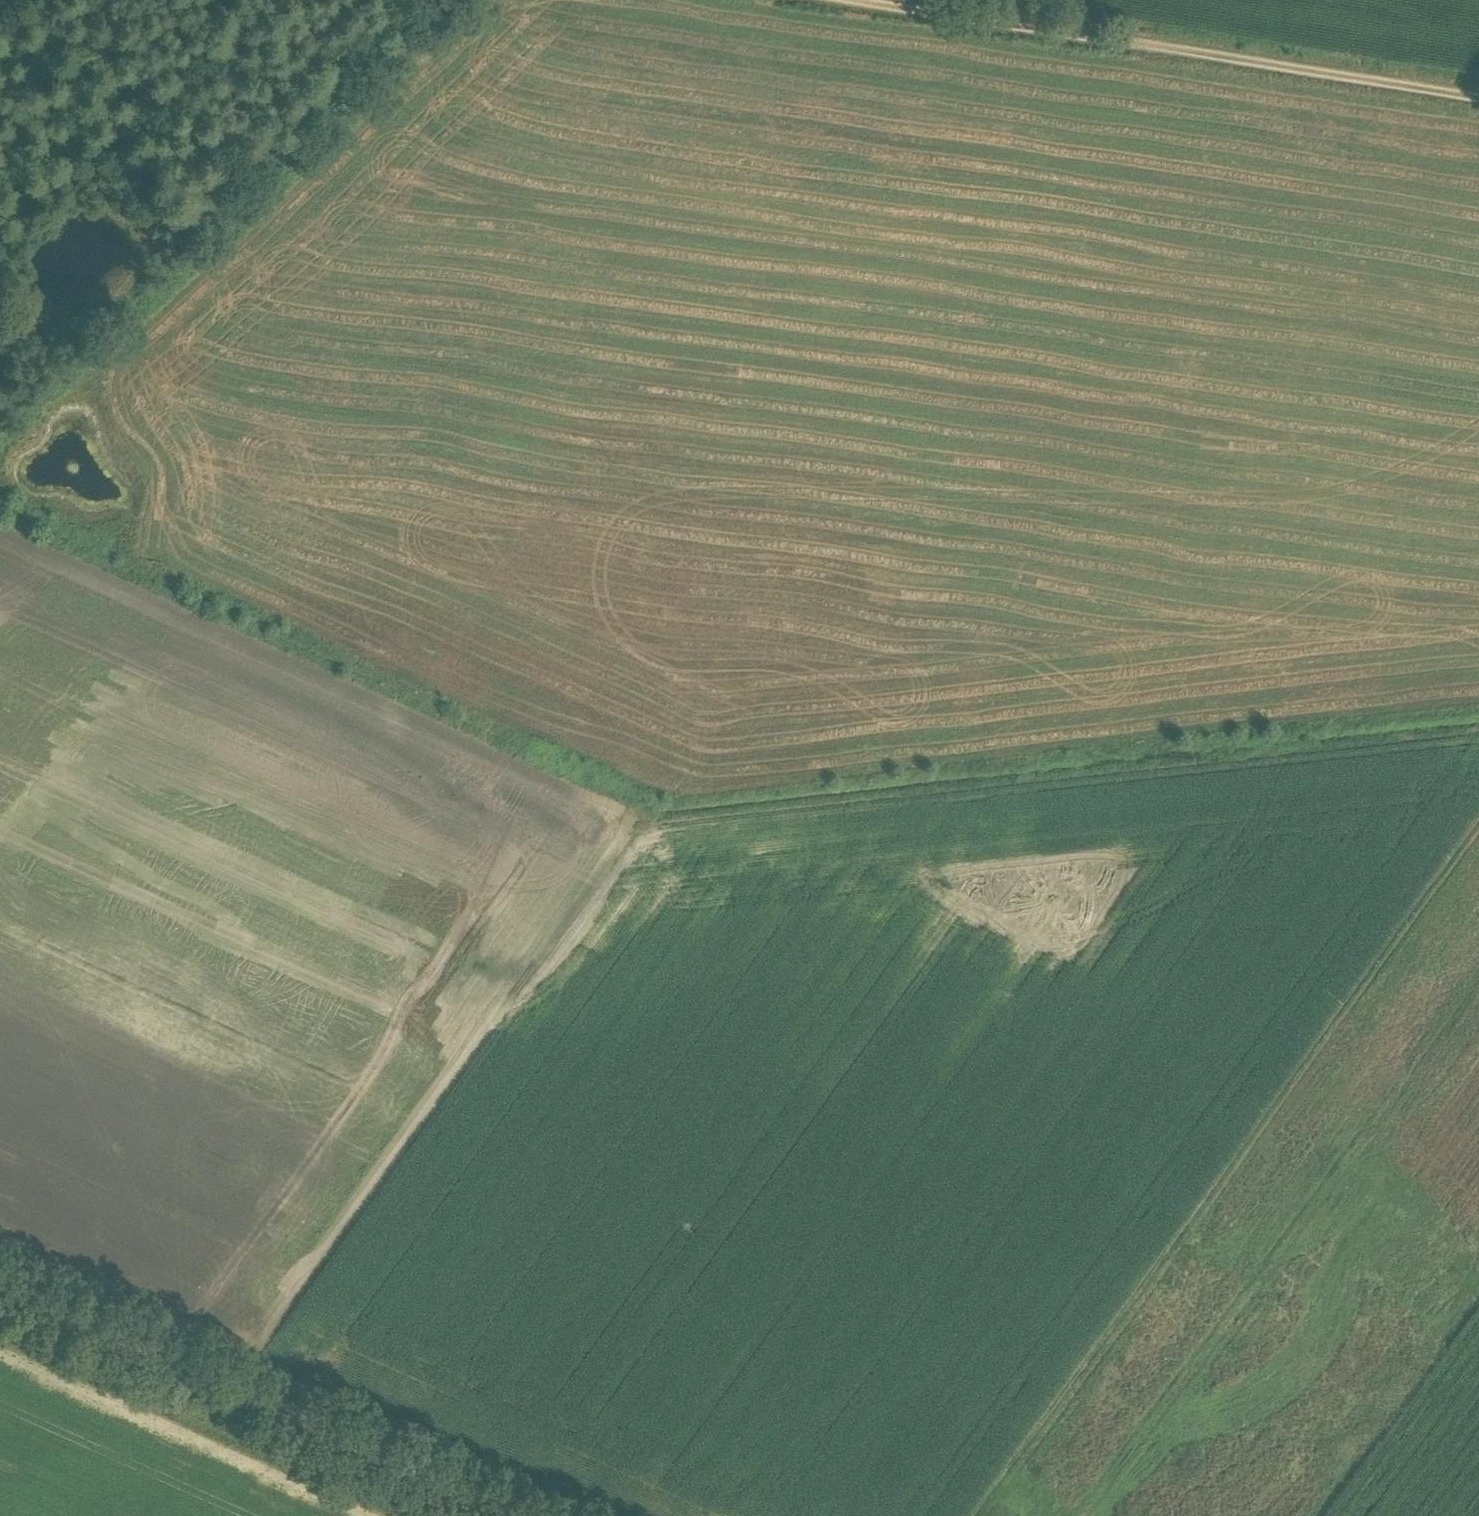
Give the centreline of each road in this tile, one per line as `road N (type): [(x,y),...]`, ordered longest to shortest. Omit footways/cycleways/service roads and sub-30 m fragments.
road 1 (track): [(1478,99),(865,0)]
road 2 (track): [(535,1515),(0,1277)]

